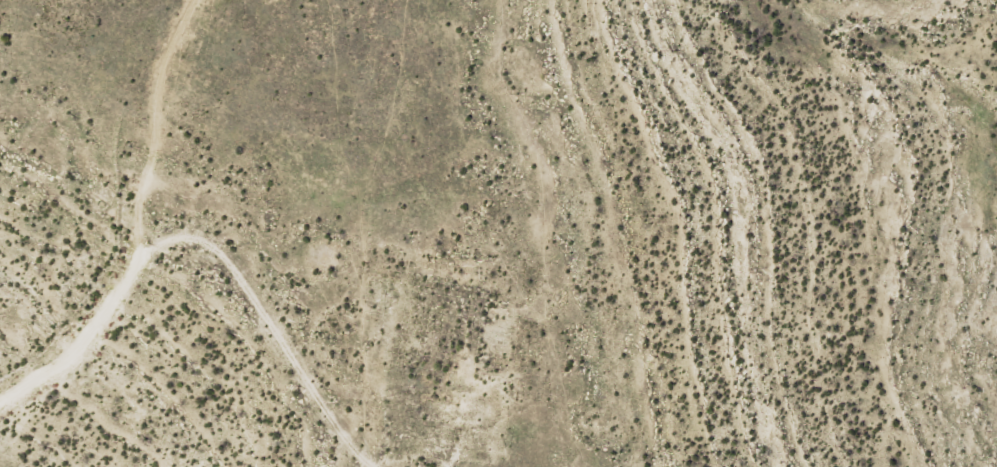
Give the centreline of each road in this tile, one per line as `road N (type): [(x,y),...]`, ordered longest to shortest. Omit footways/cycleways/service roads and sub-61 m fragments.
road 1 (track): [(194,0),(166,58),(156,214),(111,330),(0,418)]

